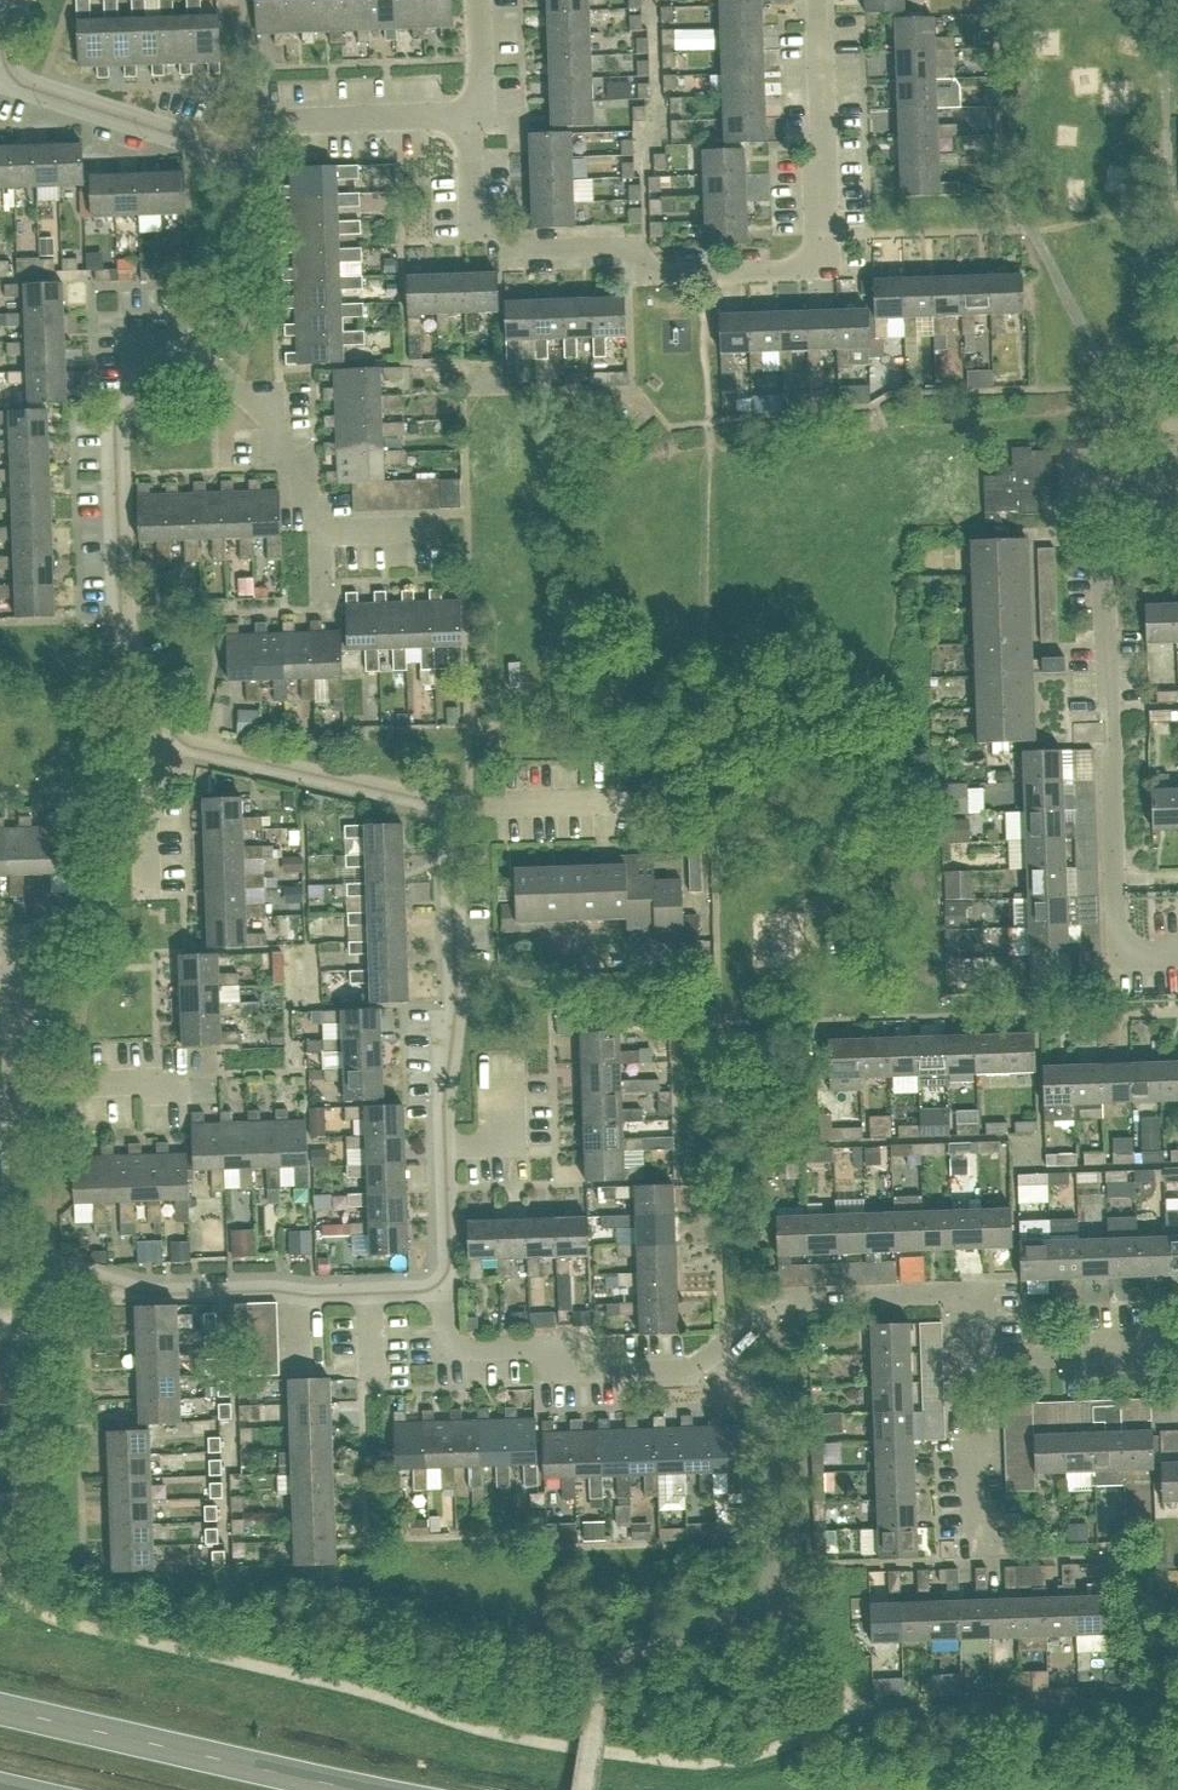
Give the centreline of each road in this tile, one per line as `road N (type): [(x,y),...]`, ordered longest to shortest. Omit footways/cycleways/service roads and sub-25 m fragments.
road 1 (residential): [(818,0),(824,232),(799,271),(666,275),(622,246),(522,250),(474,221),(470,118)]
road 2 (residential): [(975,1359),(974,1295),(787,1301),(695,1368),(606,1371),(525,1350),(451,1351),(449,1293)]
road 3 (residential): [(446,1149),(456,999),(448,806),(174,740)]
road 4 (residential): [(1177,956),(1120,958),(1107,527),(1115,510),(1128,506),(1177,509)]
road 5 (residential): [(174,740),(124,625),(116,420),(190,344)]
road 6 (primary): [(366,1789),(0,1708)]
road 7 (residential): [(299,1297),(150,1295),(0,1249)]
road 8 (residential): [(247,157),(17,81),(0,64)]
road 9 (residential): [(324,532),(314,522),(306,473),(273,448),(273,421),(190,344)]
road 10 (residential): [(247,157),(265,124),(470,118)]
road 11 (residential): [(975,1359),(1088,1357),(1114,1346),(1177,1343)]
road 12 (residential): [(190,344),(222,305),(247,157)]
road 13 (residential): [(978,1544),(962,1361),(975,1359)]
road 14 (residential): [(16,1089),(182,1083)]
road 15 (residential): [(148,889),(144,808),(174,740)]
road 16 (residential): [(449,1293),(446,1149)]
road 17 (residential): [(0,1224),(19,1173),(16,1089)]
road 18 (residential): [(16,1089),(12,963)]
road 19 (residential): [(470,118),(485,90),(482,0)]

